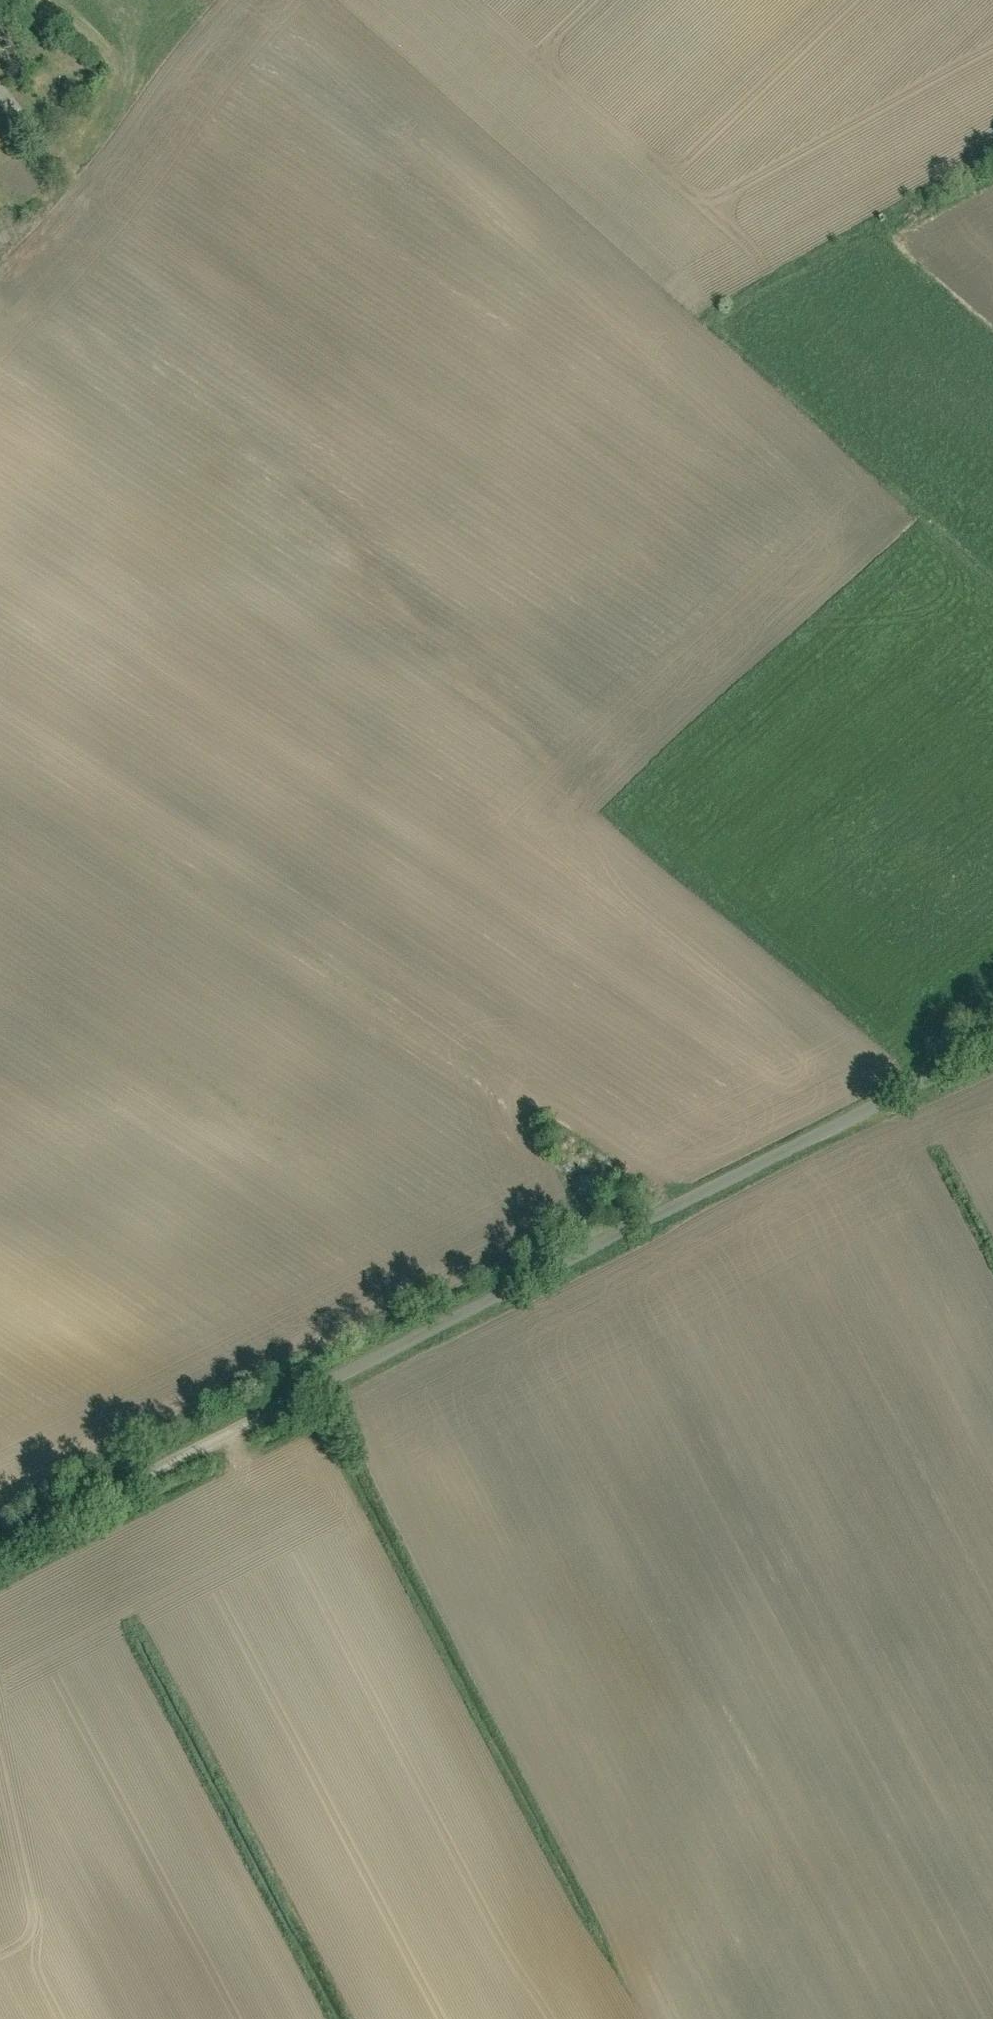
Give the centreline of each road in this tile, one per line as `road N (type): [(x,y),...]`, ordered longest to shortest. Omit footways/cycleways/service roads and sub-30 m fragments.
road 1 (residential): [(0,1549),(992,1046)]

